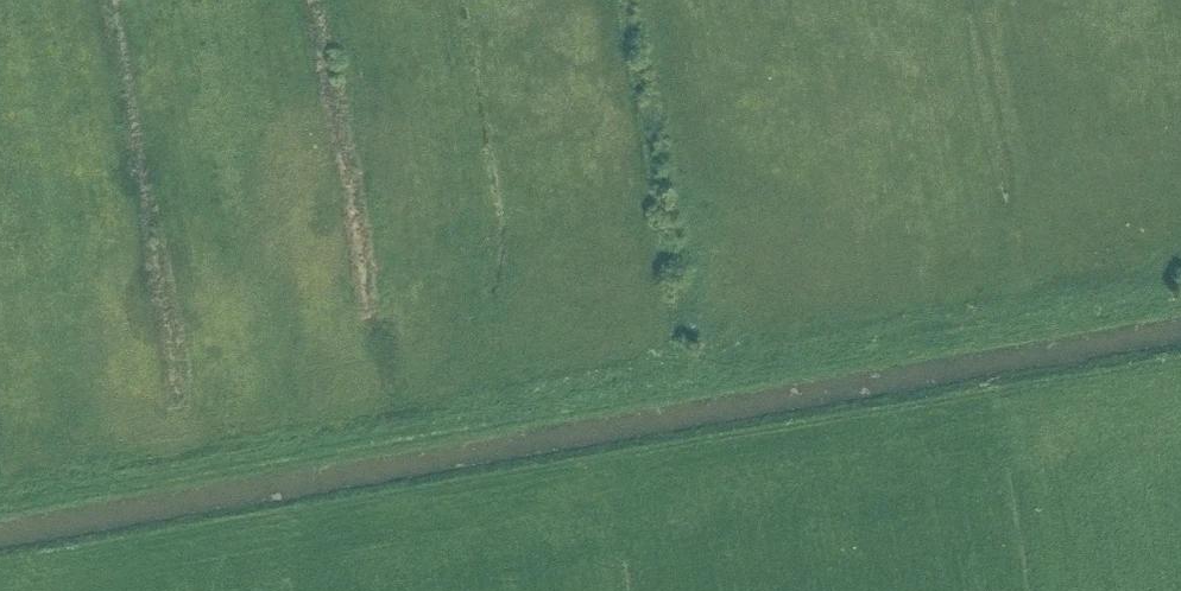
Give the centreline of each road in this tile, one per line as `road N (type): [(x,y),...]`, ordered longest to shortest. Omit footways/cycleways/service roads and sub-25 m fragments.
road 1 (track): [(1180,299),(0,496)]

